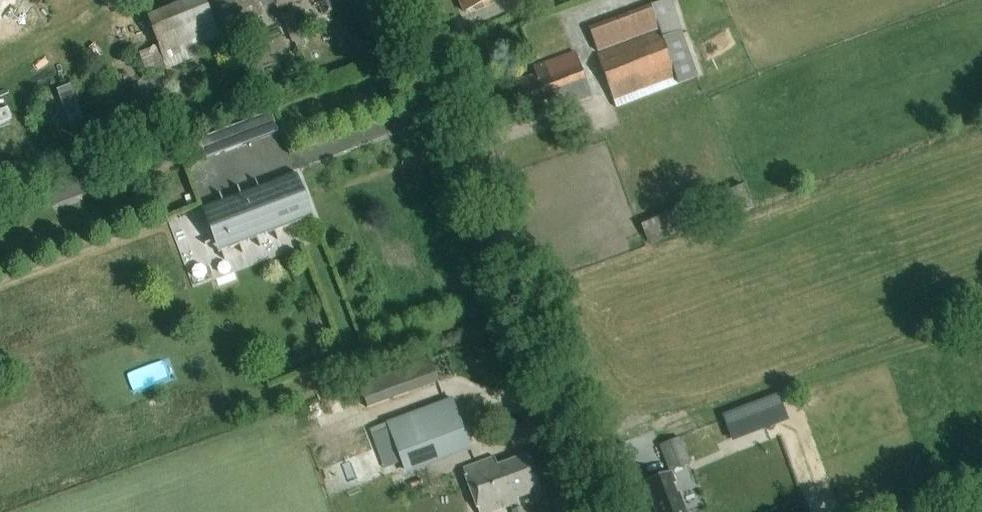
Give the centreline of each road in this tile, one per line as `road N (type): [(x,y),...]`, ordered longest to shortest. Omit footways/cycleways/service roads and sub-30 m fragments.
road 1 (tertiary): [(605,511),(412,0)]

